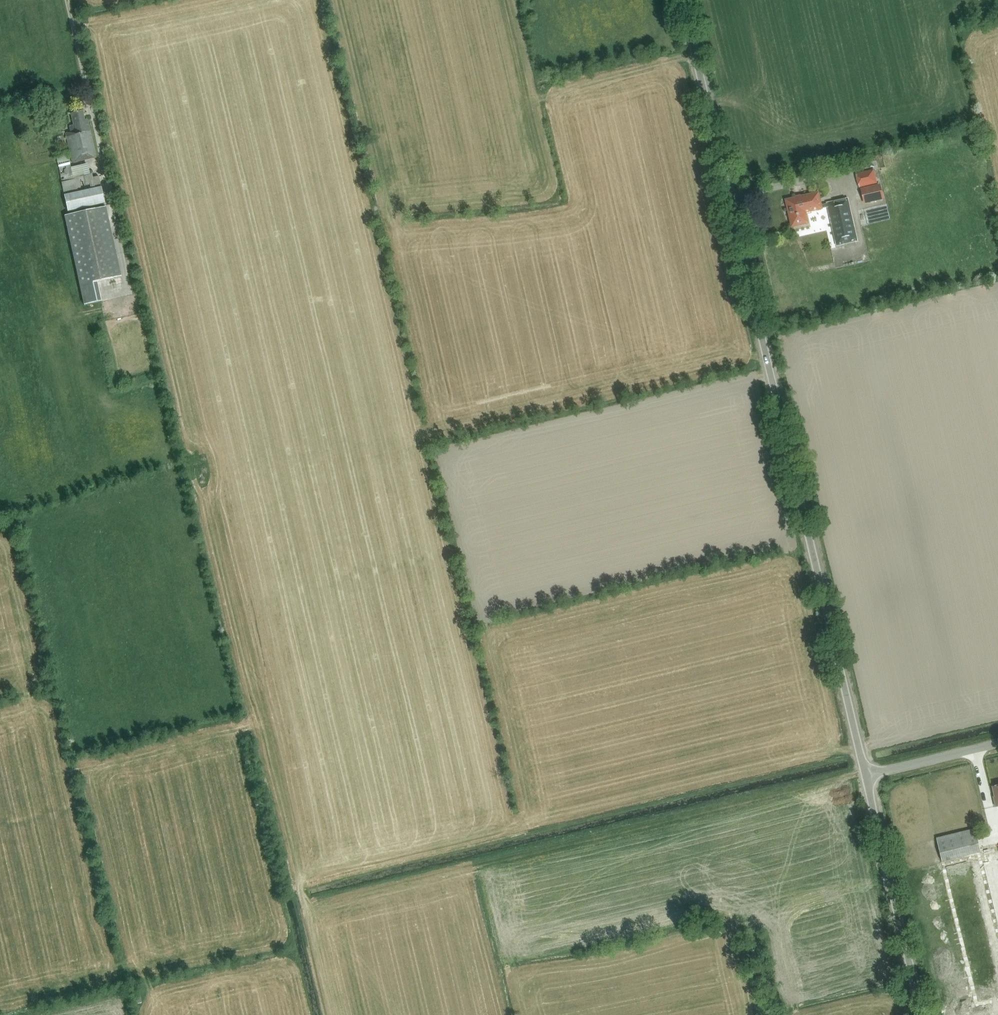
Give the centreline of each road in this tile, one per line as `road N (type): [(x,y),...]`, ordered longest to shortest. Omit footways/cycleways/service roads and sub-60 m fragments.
road 1 (unclassified): [(866,776),(683,0)]
road 2 (unclassified): [(922,1014),(866,776)]
road 3 (unclassified): [(866,776),(997,744)]

